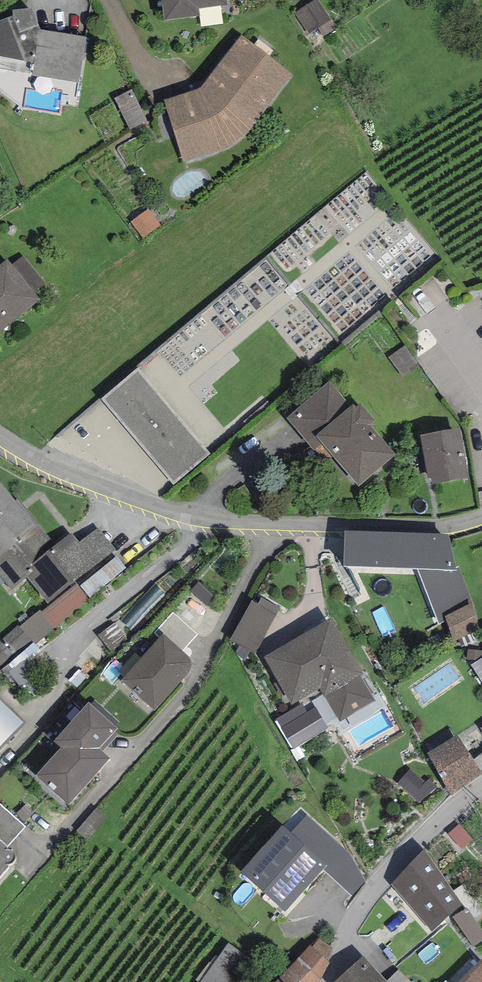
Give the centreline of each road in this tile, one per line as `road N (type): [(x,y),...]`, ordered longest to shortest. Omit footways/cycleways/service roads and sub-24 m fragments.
road 1 (residential): [(0,434),(55,466),(191,514),(422,529),(481,516)]
road 2 (residential): [(481,786),(373,890),(327,981)]

